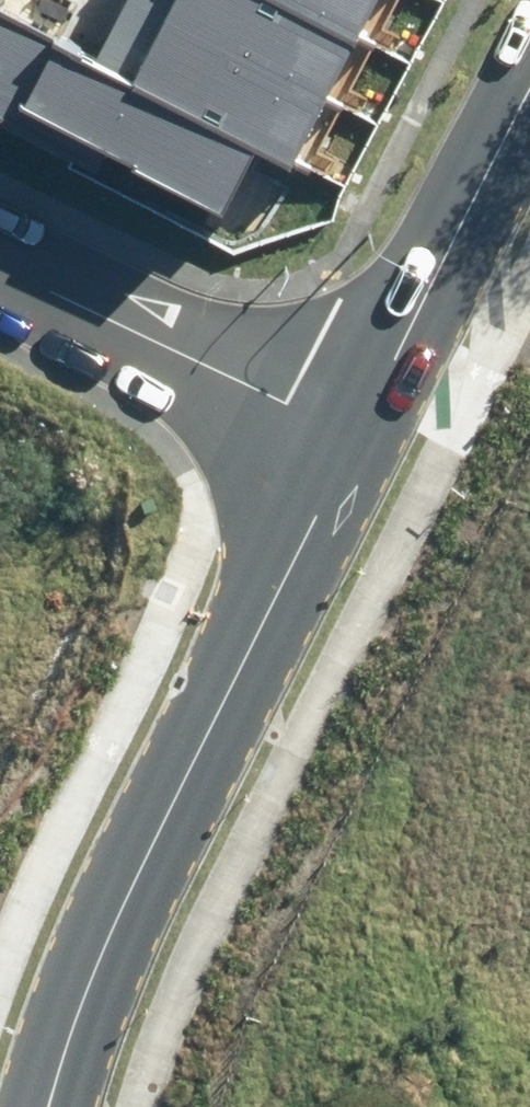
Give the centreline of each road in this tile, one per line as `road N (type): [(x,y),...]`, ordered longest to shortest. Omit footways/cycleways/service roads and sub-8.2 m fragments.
road 1 (residential): [(351,431),(75,977)]
road 2 (residential): [(351,431),(0,267)]
road 3 (residential): [(529,106),(351,431)]
road 4 (residential): [(12,1106),(75,977)]
road 5 (residential): [(75,977),(64,1106)]

